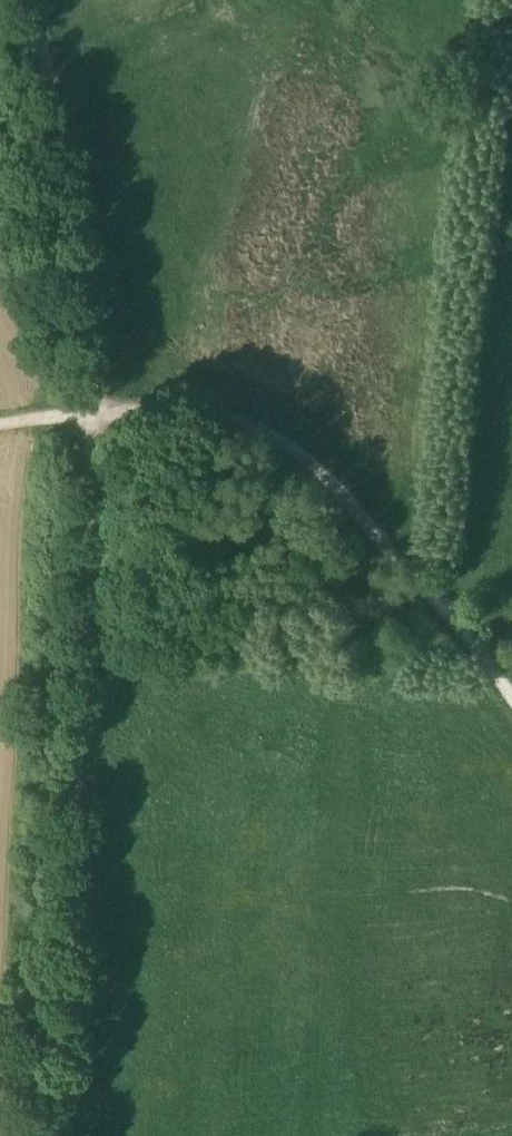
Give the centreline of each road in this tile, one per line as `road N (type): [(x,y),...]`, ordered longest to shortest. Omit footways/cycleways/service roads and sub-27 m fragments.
road 1 (track): [(63,1135),(95,414),(89,289),(54,80),(25,0)]
road 2 (track): [(0,423),(51,412),(239,420),(321,456),(511,697)]

